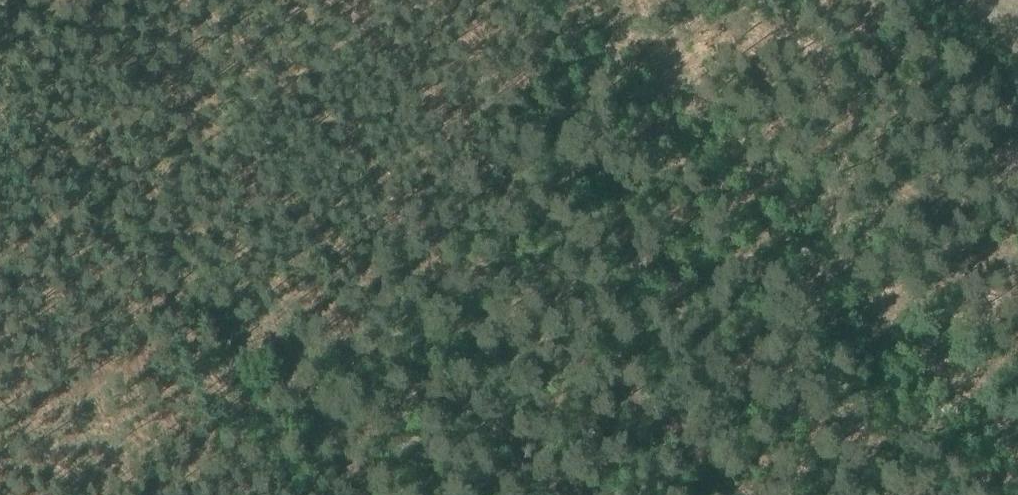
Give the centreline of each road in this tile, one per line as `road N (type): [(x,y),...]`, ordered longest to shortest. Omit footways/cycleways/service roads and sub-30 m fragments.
road 1 (track): [(1017,487),(764,242),(541,0)]
road 2 (track): [(171,317),(0,490)]

